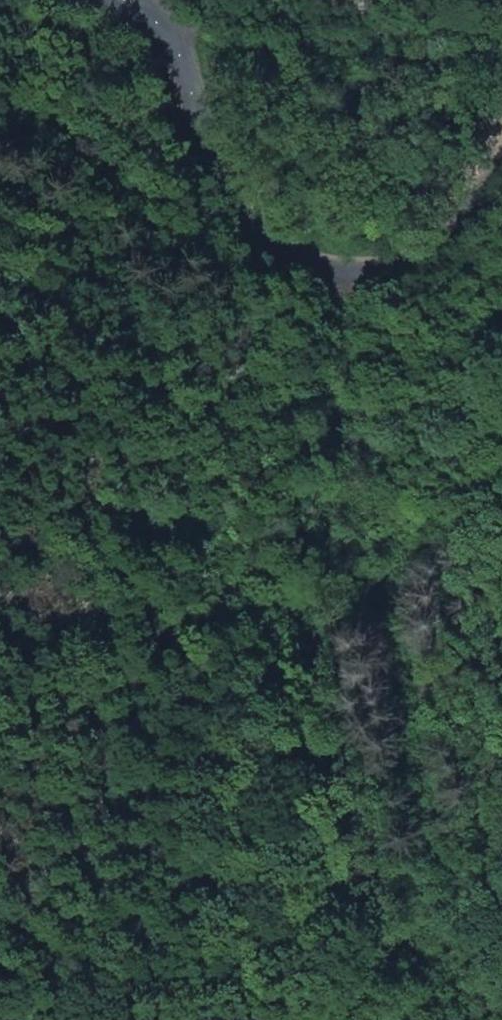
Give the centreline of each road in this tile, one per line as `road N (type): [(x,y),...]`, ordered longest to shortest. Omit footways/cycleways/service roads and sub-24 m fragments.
road 1 (secondary): [(501,147),(409,256),(350,268),(297,256),(262,237),(214,154),(176,54),(150,11),(122,0)]

